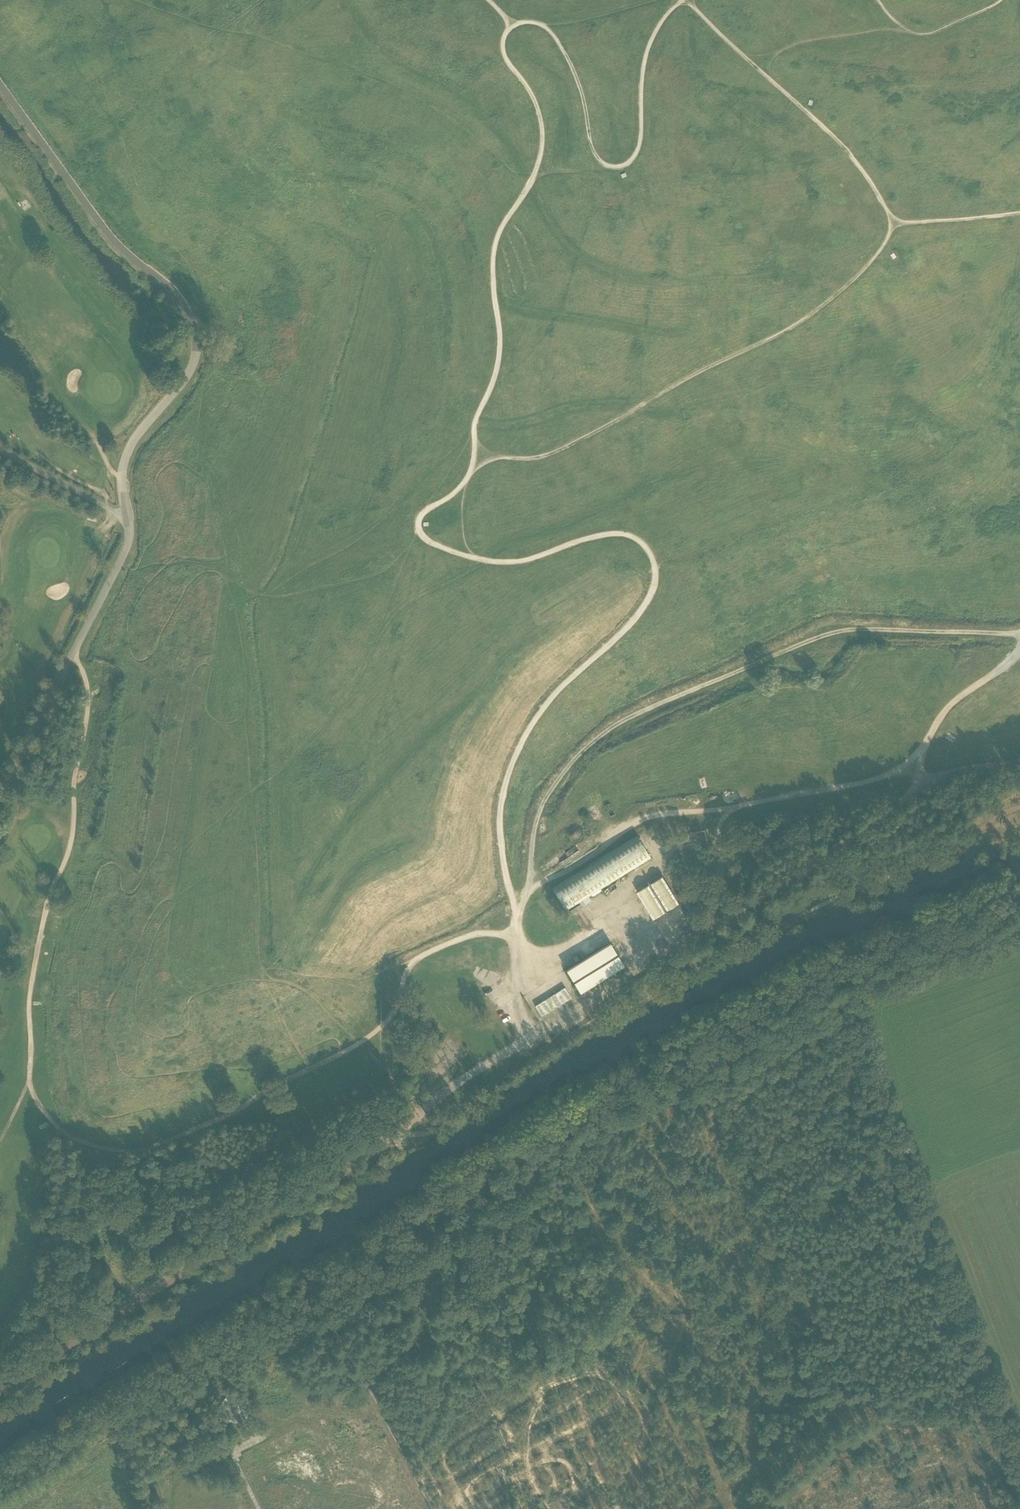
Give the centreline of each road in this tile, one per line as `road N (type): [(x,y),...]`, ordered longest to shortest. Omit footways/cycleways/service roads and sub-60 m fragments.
road 1 (unclassified): [(0,801),(128,545),(121,487),(129,447),(182,383),(197,337),(173,291),(100,222),(0,79)]
road 2 (track): [(71,660),(87,684),(87,701),(74,829),(28,1003),(28,1084),(0,1141)]
road 3 (unclassified): [(0,1385),(393,1135)]
road 4 (track): [(28,1084),(70,1133),(116,1151),(167,1142),(255,1098)]
road 5 (track): [(338,1054),(383,1025),(415,961),(482,933),(515,936)]

